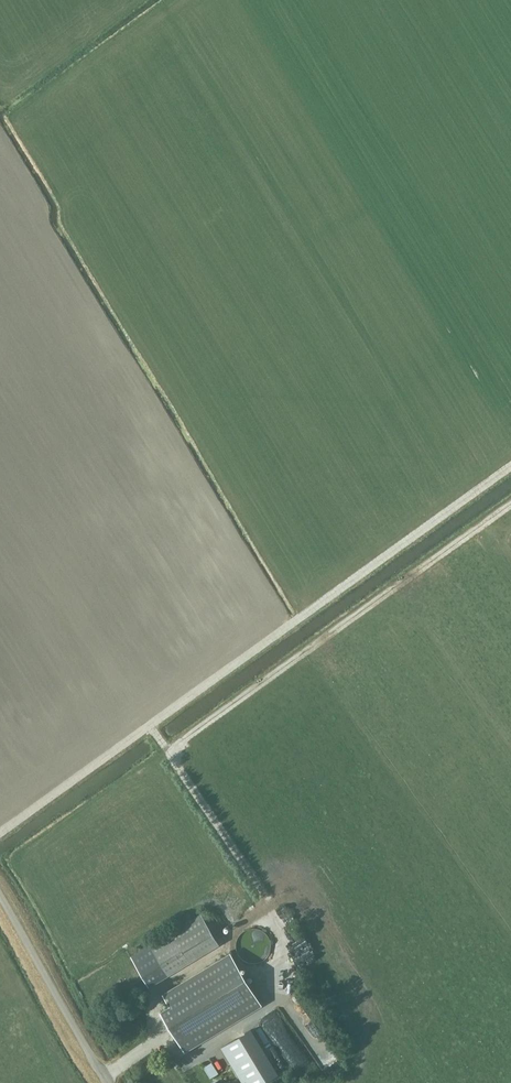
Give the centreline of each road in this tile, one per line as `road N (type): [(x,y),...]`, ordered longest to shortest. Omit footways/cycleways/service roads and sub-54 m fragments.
road 1 (unclassified): [(106,1082),(0,899)]

